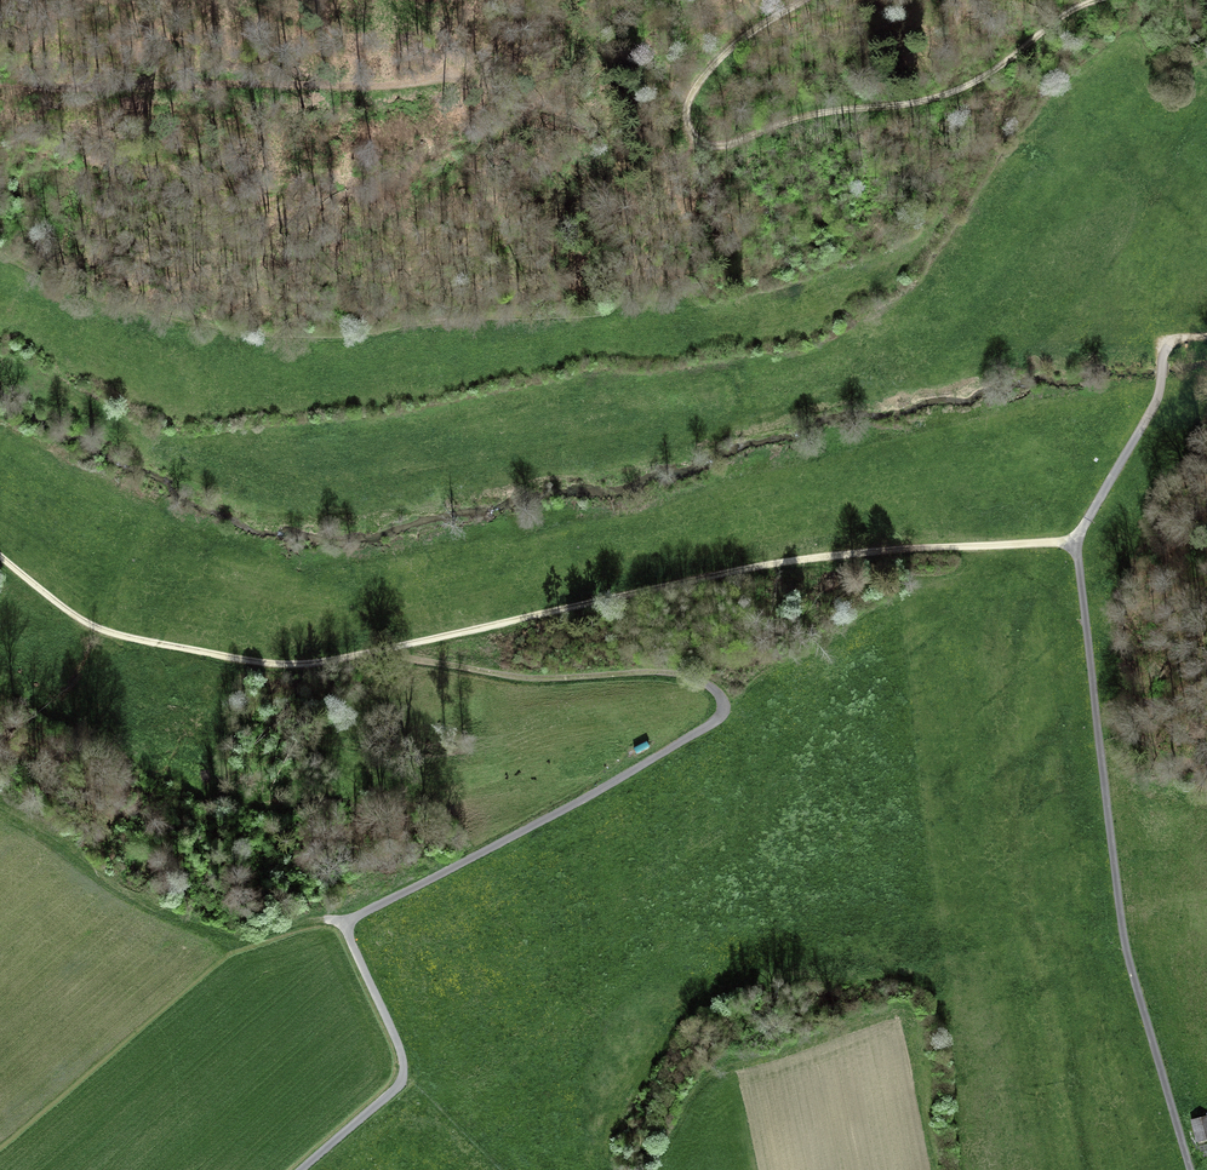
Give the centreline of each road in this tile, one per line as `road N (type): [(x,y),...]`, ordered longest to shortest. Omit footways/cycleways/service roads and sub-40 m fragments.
road 1 (track): [(1076,542),(766,564),(380,652),(288,664),(107,632),(0,557)]
road 2 (track): [(301,1169),(403,1076),(396,1041),(349,939),(350,923),(711,723),(722,706),(714,690),(684,675),(527,679),(380,652)]
road 3 (track): [(1190,1169),(1124,942),(1076,542),(1157,394),(1161,356)]
road 4 (track): [(1092,0),(944,96),(823,111),(727,145),(694,141),(685,115),(696,85),(729,49),(801,0)]
road 5 (track): [(589,308),(260,336),(93,300),(0,252)]
road 6 (track): [(652,1169),(687,1103),(718,1071),(1124,942)]
road 7 (track): [(0,84),(359,84),(454,76)]
road 8 (track): [(0,810),(207,934),(245,937),(324,920),(350,923)]

